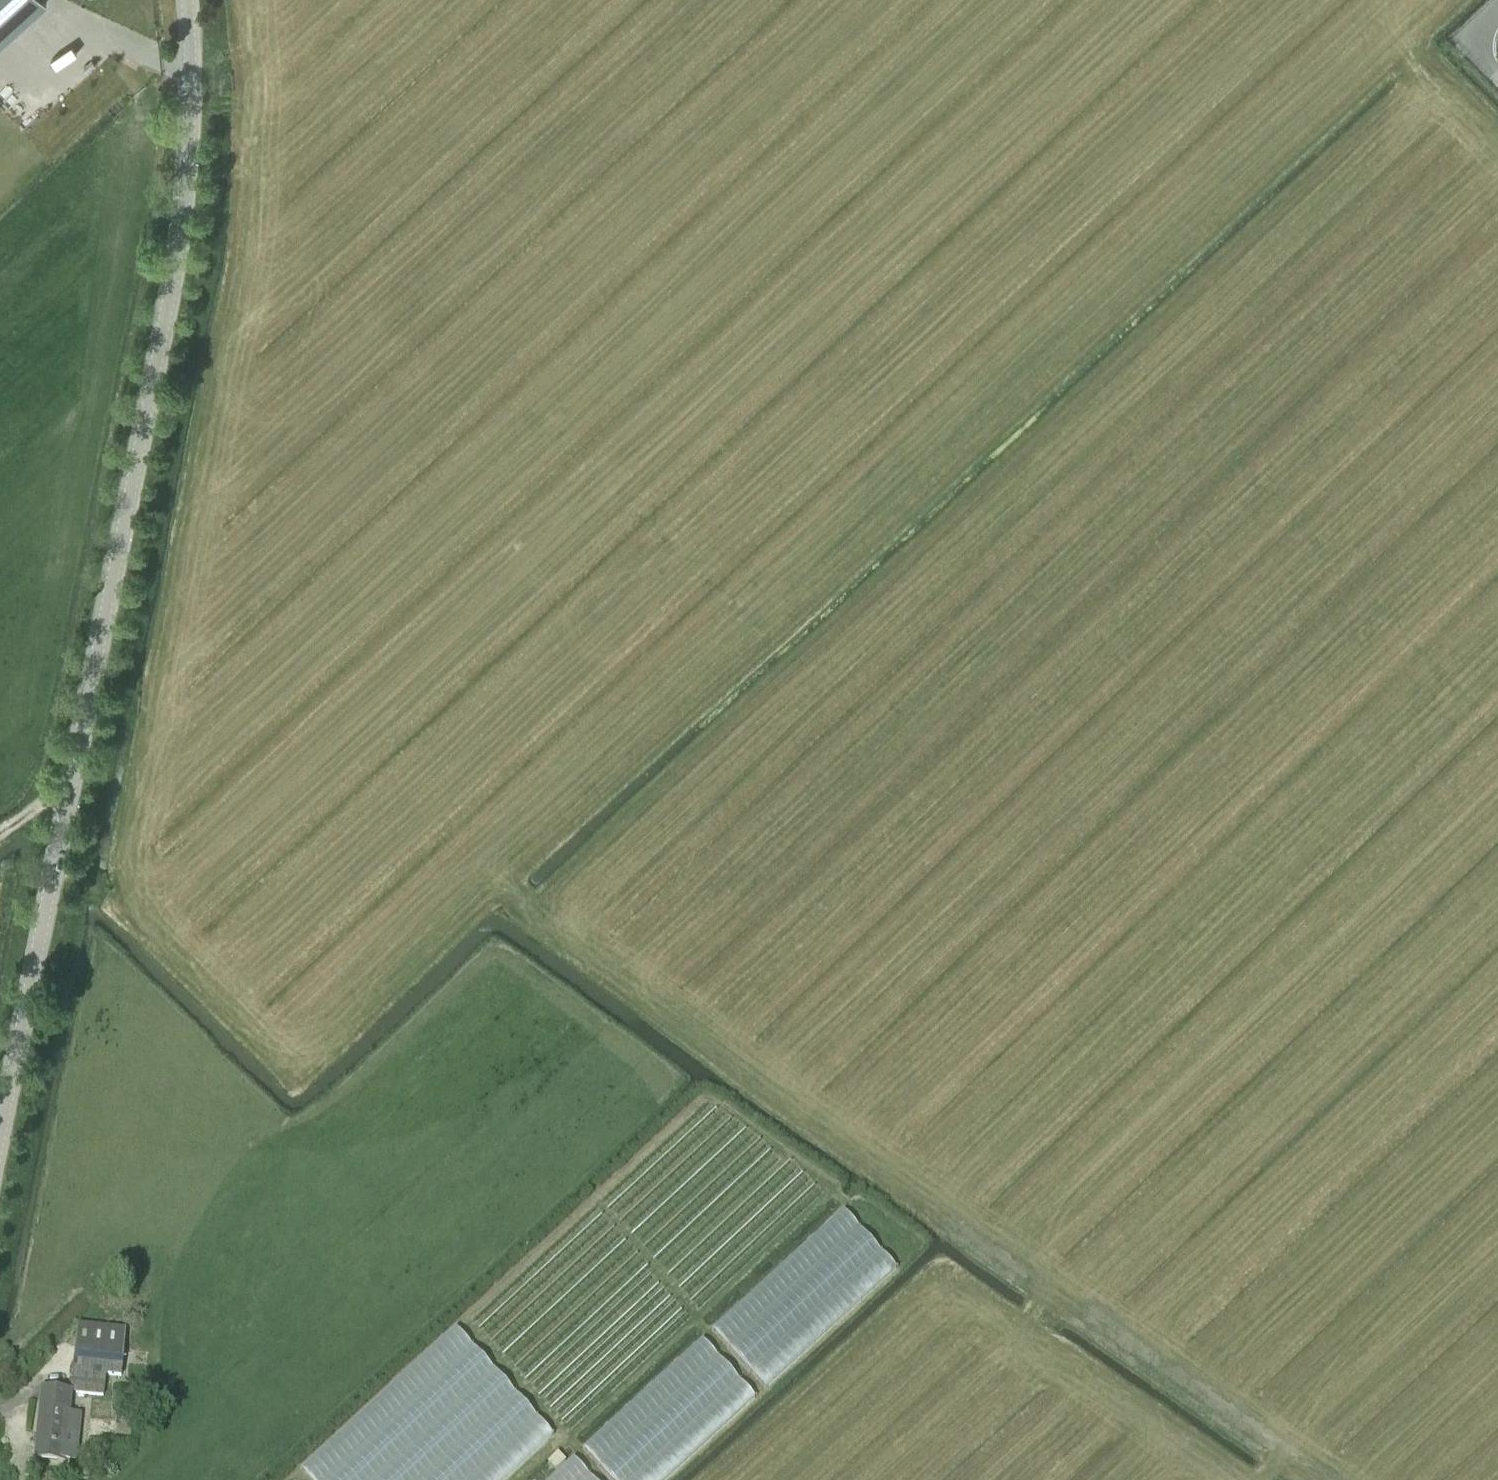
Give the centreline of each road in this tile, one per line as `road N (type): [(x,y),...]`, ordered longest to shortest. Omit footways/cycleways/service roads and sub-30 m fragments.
road 1 (tertiary): [(0,1141),(180,267),(193,52),(187,0)]

